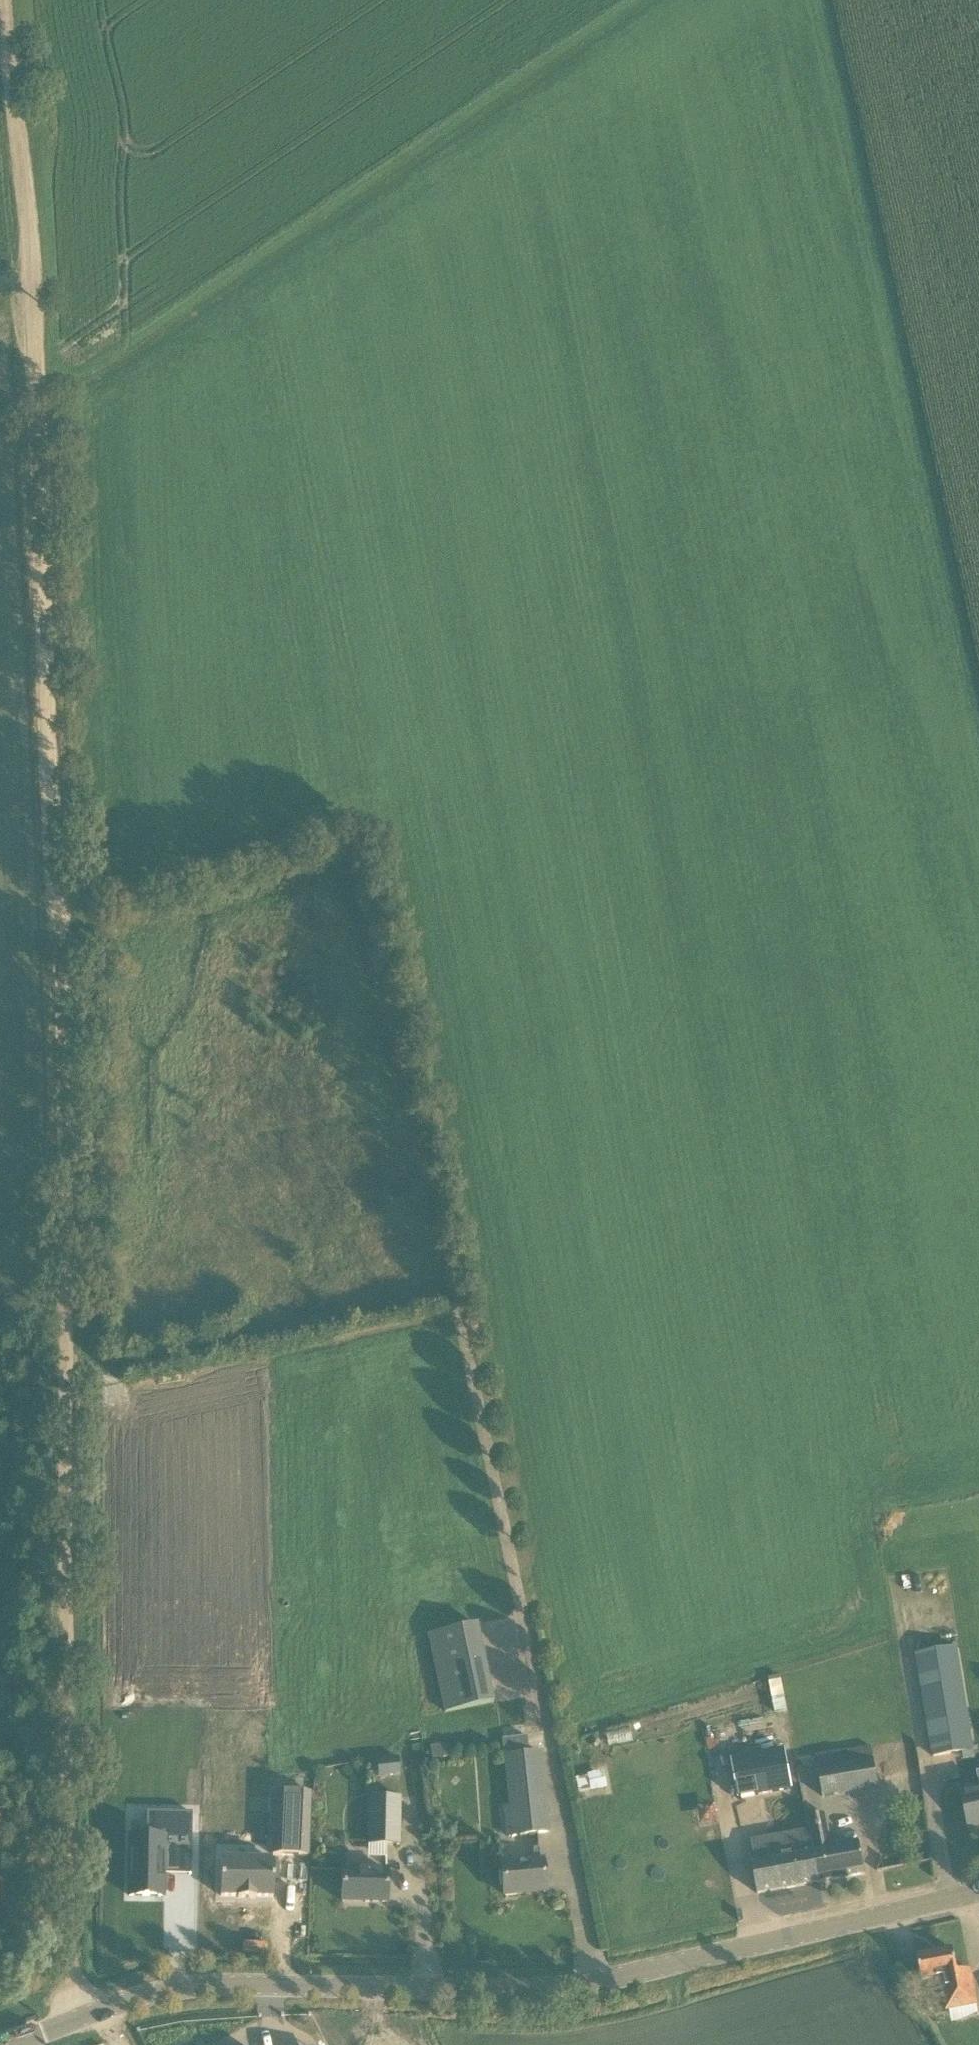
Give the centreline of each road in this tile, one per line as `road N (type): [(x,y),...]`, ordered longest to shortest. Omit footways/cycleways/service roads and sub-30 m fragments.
road 1 (track): [(74,2020),(60,1028),(47,684),(3,0)]
road 2 (tertiary): [(10,2044),(188,1987),(573,1988),(978,1892)]

